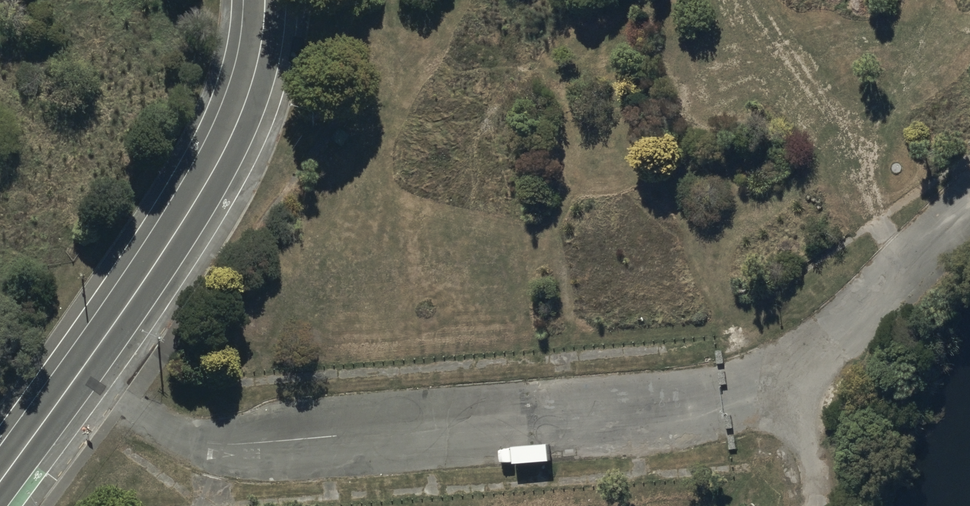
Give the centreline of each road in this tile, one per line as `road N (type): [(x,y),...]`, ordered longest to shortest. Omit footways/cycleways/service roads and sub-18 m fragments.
road 1 (residential): [(83,368),(186,437),(235,448),(724,400)]
road 2 (tertiary): [(264,0),(252,80),(206,187),(83,368)]
road 3 (track): [(793,376),(969,208)]
road 4 (tertiary): [(83,368),(0,479)]
road 5 (track): [(816,505),(793,376)]

